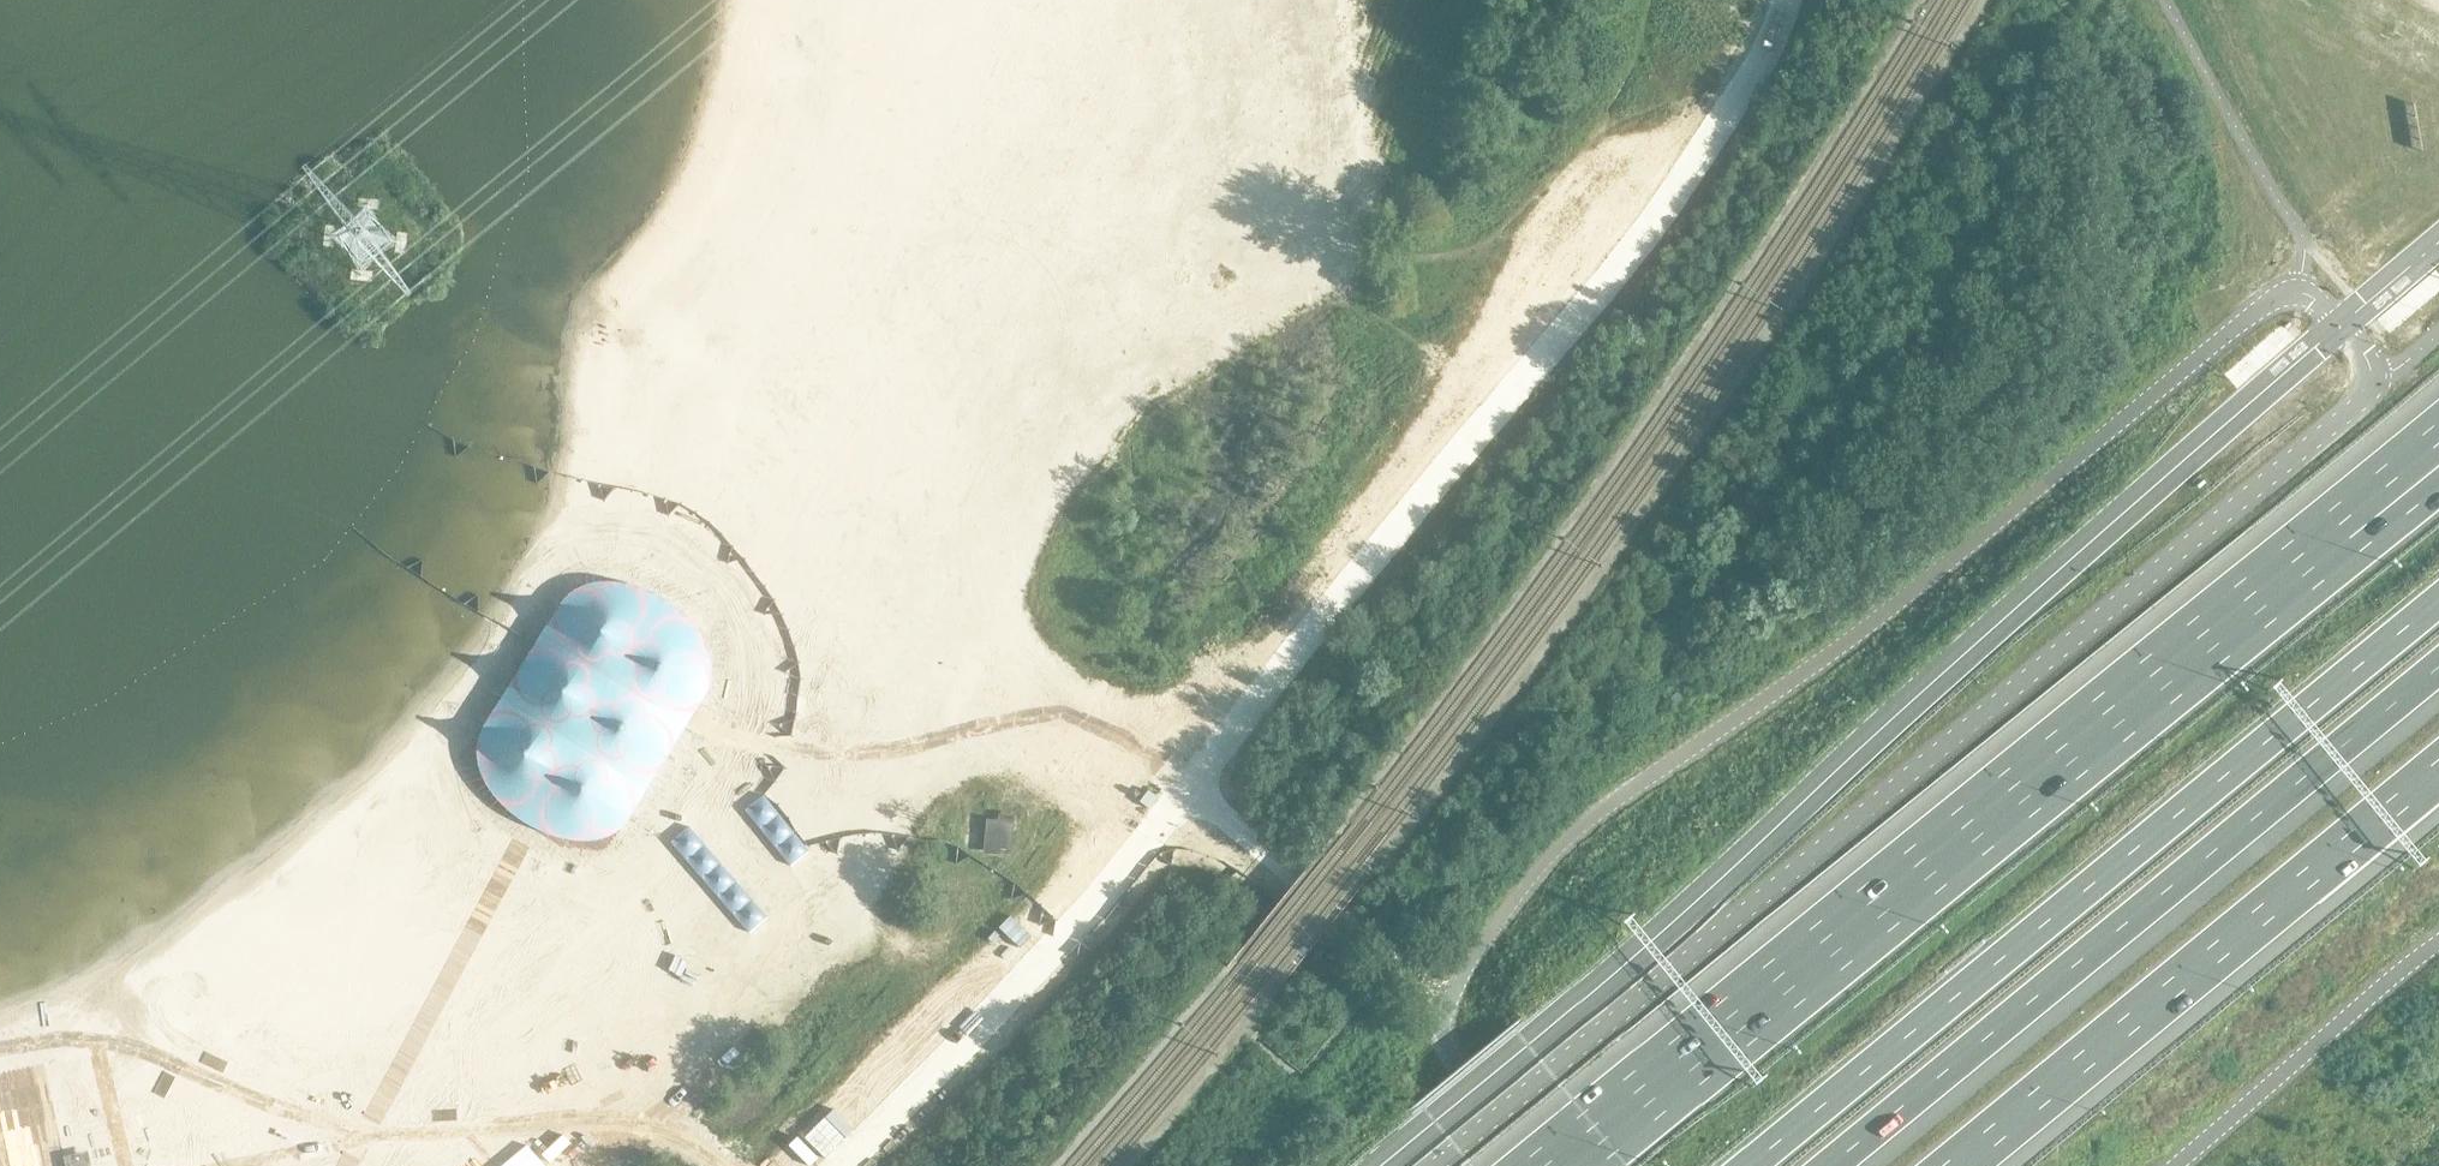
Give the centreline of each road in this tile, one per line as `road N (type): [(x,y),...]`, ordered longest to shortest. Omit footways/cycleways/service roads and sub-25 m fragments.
road 1 (unclassified): [(1499,1115),(2357,405),(2369,389),(2365,354),(2314,297),(2299,291),(2262,304),(1942,568),(1564,841),(1503,913),(1450,1002),(1448,1044),(1499,1115)]
road 2 (unclassified): [(839,1165),(1152,837),(1604,282),(1691,165),(1790,0)]
road 3 (motorway): [(2319,568),(1562,1165)]
road 4 (motorway): [(2438,601),(1749,1165)]
road 5 (motorway): [(1829,1165),(2438,667)]
road 6 (motorway): [(1955,1165),(2438,769)]
road 7 (unclassified): [(2172,1165),(2438,941)]
road 8 (motorway): [(2438,433),(2319,568)]
road 9 (motorway): [(2438,478),(2319,568)]

